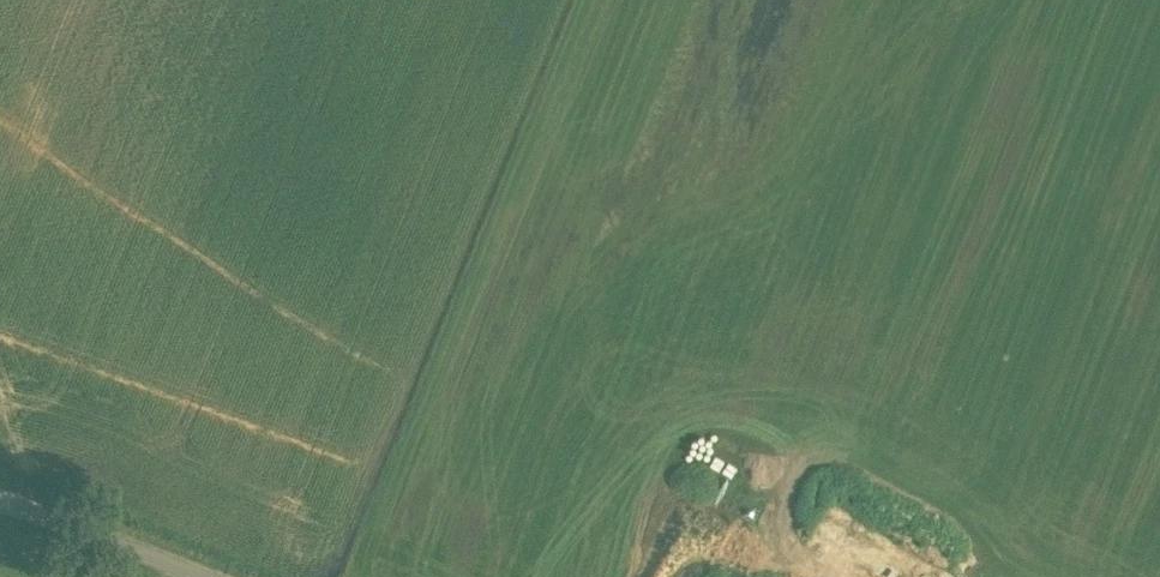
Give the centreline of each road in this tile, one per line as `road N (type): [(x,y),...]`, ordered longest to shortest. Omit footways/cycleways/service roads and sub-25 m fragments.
road 1 (unclassified): [(255,576),(0,482)]

